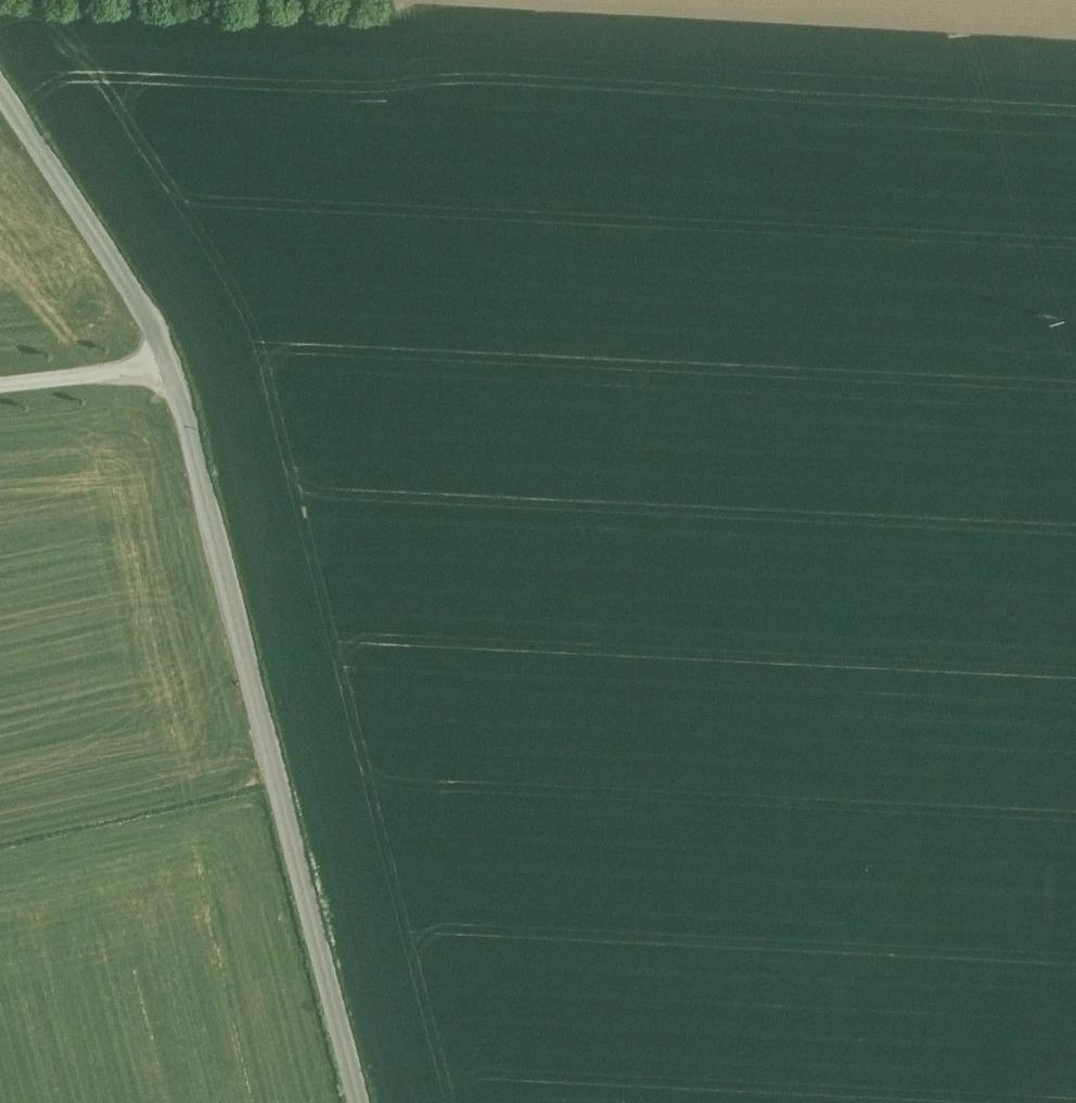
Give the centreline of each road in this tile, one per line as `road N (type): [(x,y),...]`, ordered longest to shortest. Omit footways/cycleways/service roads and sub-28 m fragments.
road 1 (unclassified): [(360,1102),(171,365),(136,294),(0,91)]

